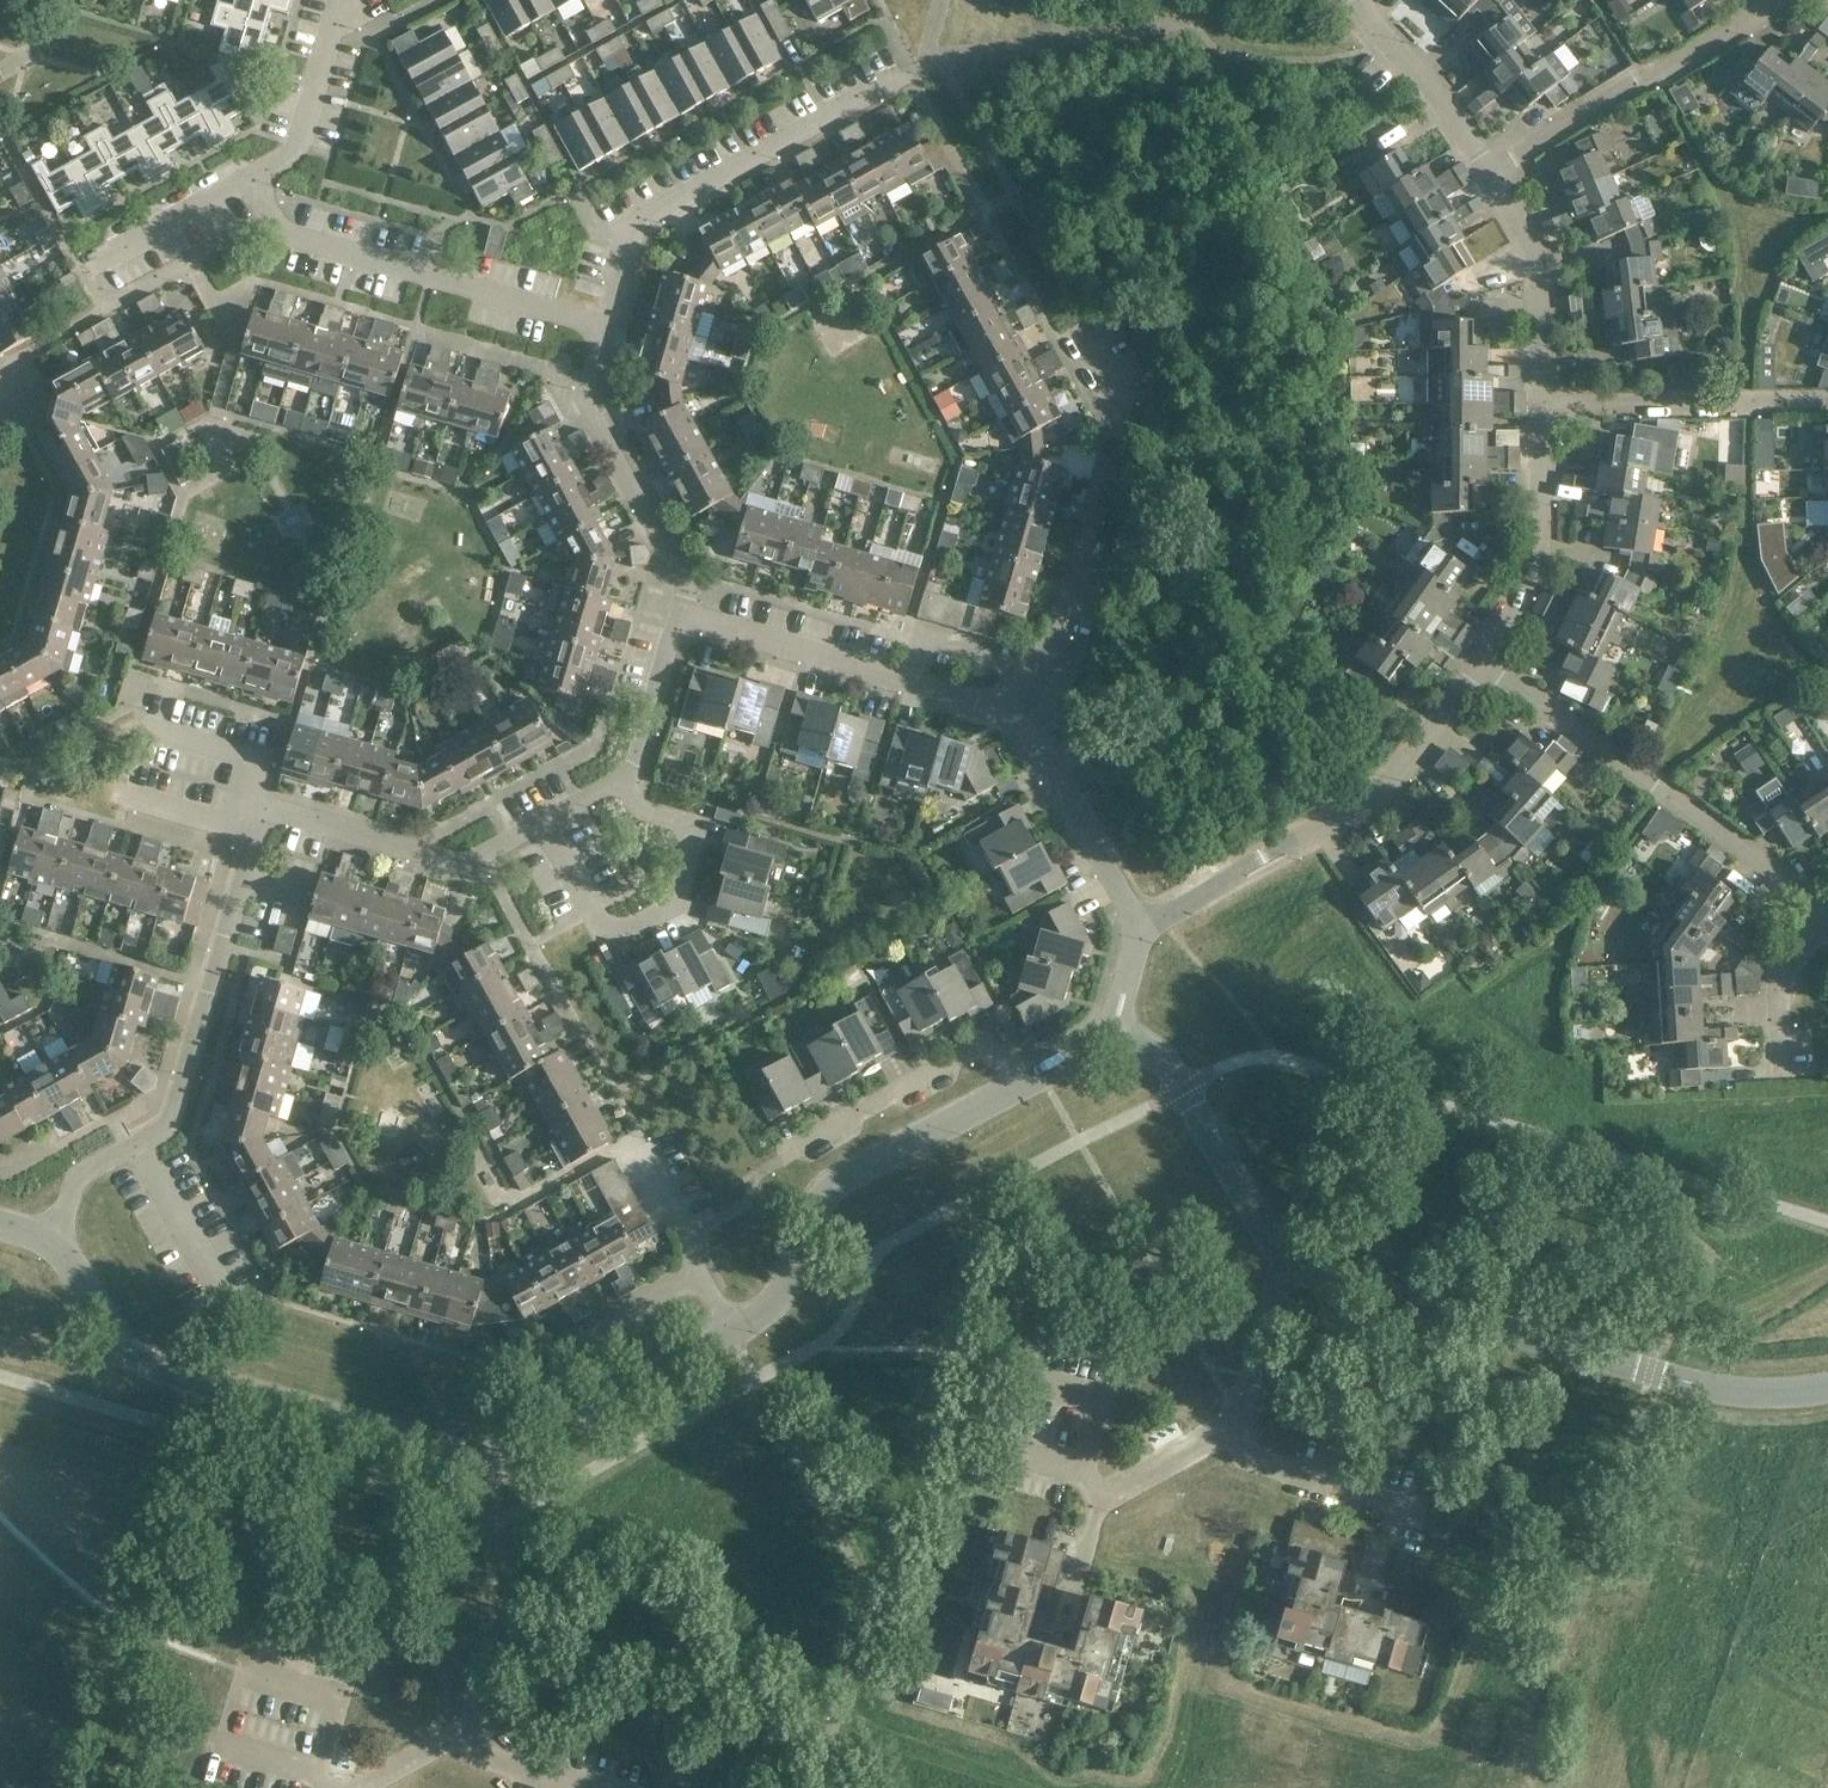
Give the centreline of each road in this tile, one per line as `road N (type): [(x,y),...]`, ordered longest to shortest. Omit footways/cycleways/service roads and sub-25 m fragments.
road 1 (residential): [(52,1243),(80,1180),(166,1127),(264,813),(466,863),(630,780),(685,596)]
road 2 (tertiary): [(1827,1388),(1763,1395),(1675,1383),(1284,1262)]
road 3 (tertiary): [(52,1243),(119,1344),(137,1358),(466,1456)]
road 4 (tertiary): [(1142,927),(1384,788),(1480,663)]
road 5 (residential): [(1827,924),(1803,895),(1480,663)]
road 6 (residential): [(604,330),(631,241),(650,220),(897,78)]
road 7 (residential): [(1009,703),(1058,629),(1121,409),(1078,333)]
road 8 (tertiary): [(733,1332),(779,1294),(830,1184),(1019,1086)]
road 9 (residential): [(604,330),(295,243),(274,224),(256,188)]
road 10 (residential): [(1009,703),(719,622),(685,596)]
road 11 (residential): [(1489,173),(1777,0)]
road 12 (residential): [(450,1749),(475,1711),(506,1597),(466,1456)]
road 13 (tertiary): [(466,1456),(508,1455),(733,1332)]
road 14 (tertiary): [(1284,1262),(1178,1079),(1113,1032)]
road 15 (residential): [(1019,1086),(994,1039),(785,1153)]
road 16 (residential): [(685,596),(596,409),(604,330)]
road 17 (residential): [(1827,404),(1542,404)]
road 18 (tertiary): [(1480,663),(1539,546),(1542,404)]
road 19 (residential): [(1070,1612),(1101,1502),(1234,1437)]
road 20 (residential): [(1142,927),(1009,703)]
road 21 (tertiary): [(1542,404),(1539,262),(1489,173)]
road 22 (tertiary): [(1489,173),(1443,102),(1358,0)]
road 23 (residential): [(256,188),(294,150),(338,0)]
road 24 (residential): [(85,280),(256,188)]
road 25 (unclassified): [(1404,1506),(1265,1469),(1234,1437)]
road 26 (residential): [(550,1358),(701,1275)]
road 27 (residential): [(1784,1080),(1780,987),(1803,946),(1827,929)]
road 28 (unclassified): [(599,1787),(450,1749)]
road 29 (residential): [(1234,1437),(1273,1297)]
road 30 (residential): [(701,1275),(681,1221),(633,1151)]

